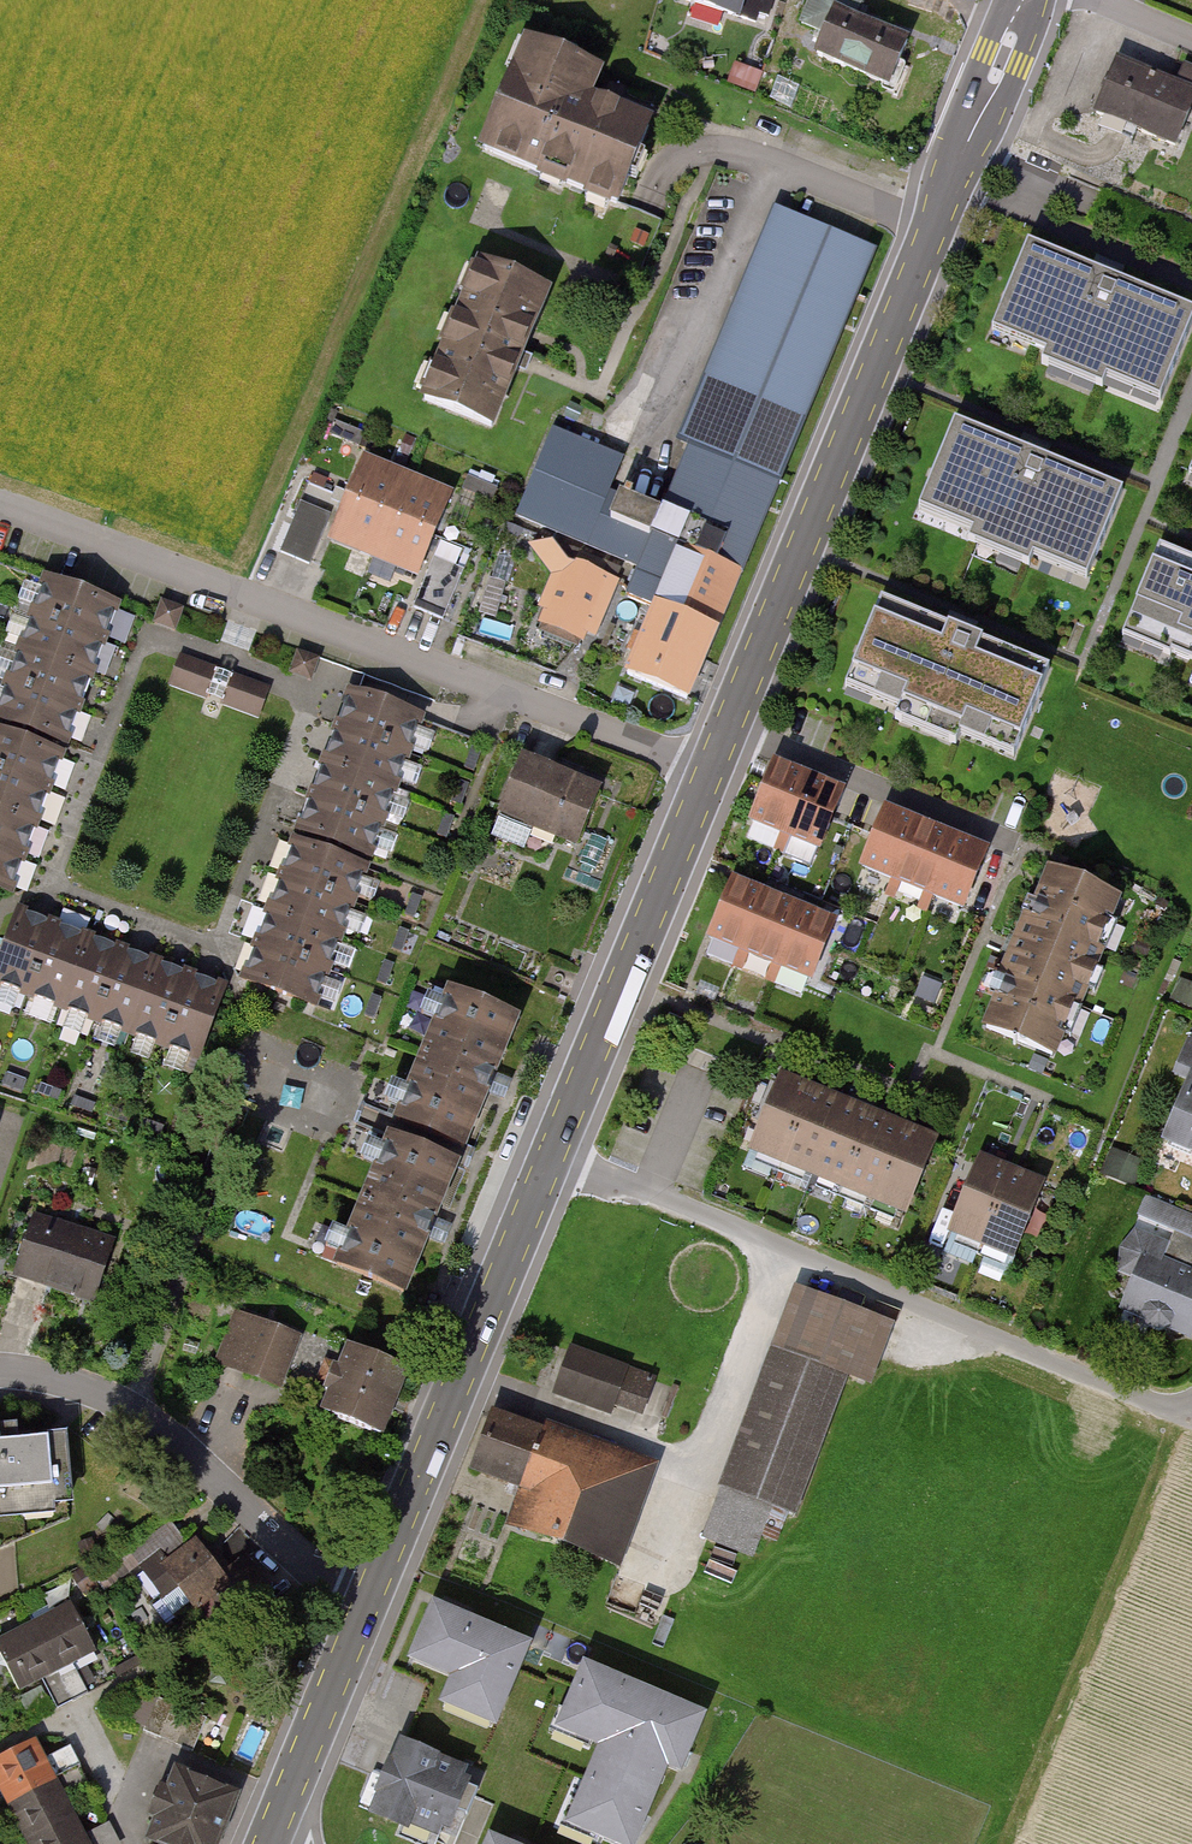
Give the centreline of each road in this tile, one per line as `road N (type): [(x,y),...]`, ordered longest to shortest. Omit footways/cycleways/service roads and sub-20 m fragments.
road 1 (primary): [(710,767),(1024,10)]
road 2 (residential): [(0,504),(710,767)]
road 3 (unclassified): [(1191,1417),(554,1153)]
road 4 (primary): [(368,1605),(554,1153)]
road 5 (residential): [(0,1370),(78,1383),(130,1409),(341,1593),(368,1605)]
road 6 (primary): [(554,1153),(710,767)]
road 7 (primary): [(270,1843),(368,1605)]
road 8 (residential): [(73,1709),(135,1843)]

